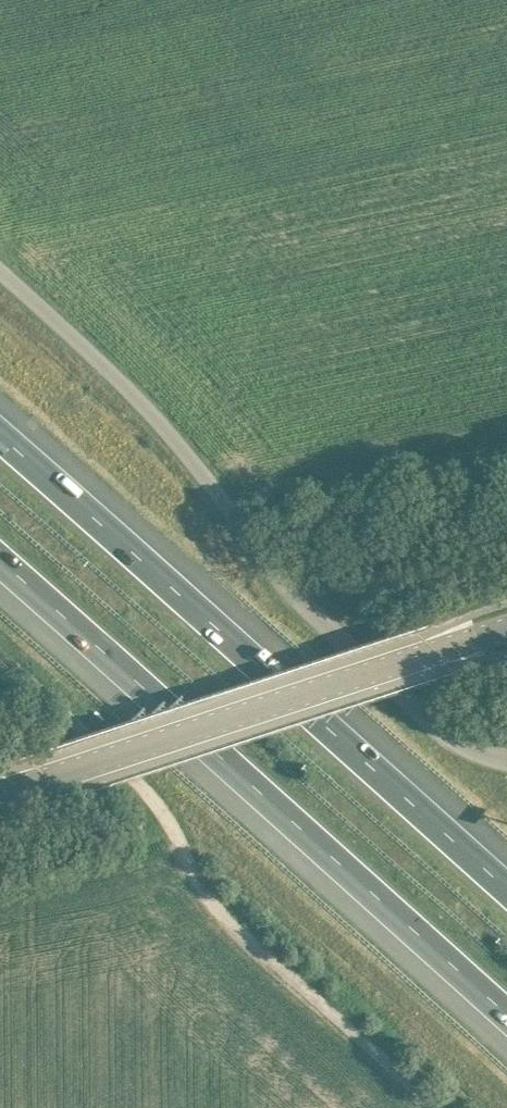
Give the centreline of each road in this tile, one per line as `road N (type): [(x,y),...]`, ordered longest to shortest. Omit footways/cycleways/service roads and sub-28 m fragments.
road 1 (unclassified): [(506,761),(462,745),(287,587),(154,418),(0,274)]
road 2 (motorway): [(0,562),(506,1015)]
road 3 (motorway): [(506,890),(0,437)]
road 4 (unclassified): [(440,1107),(227,914),(146,791),(0,658)]
road 5 (tertiary): [(0,792),(506,626)]

